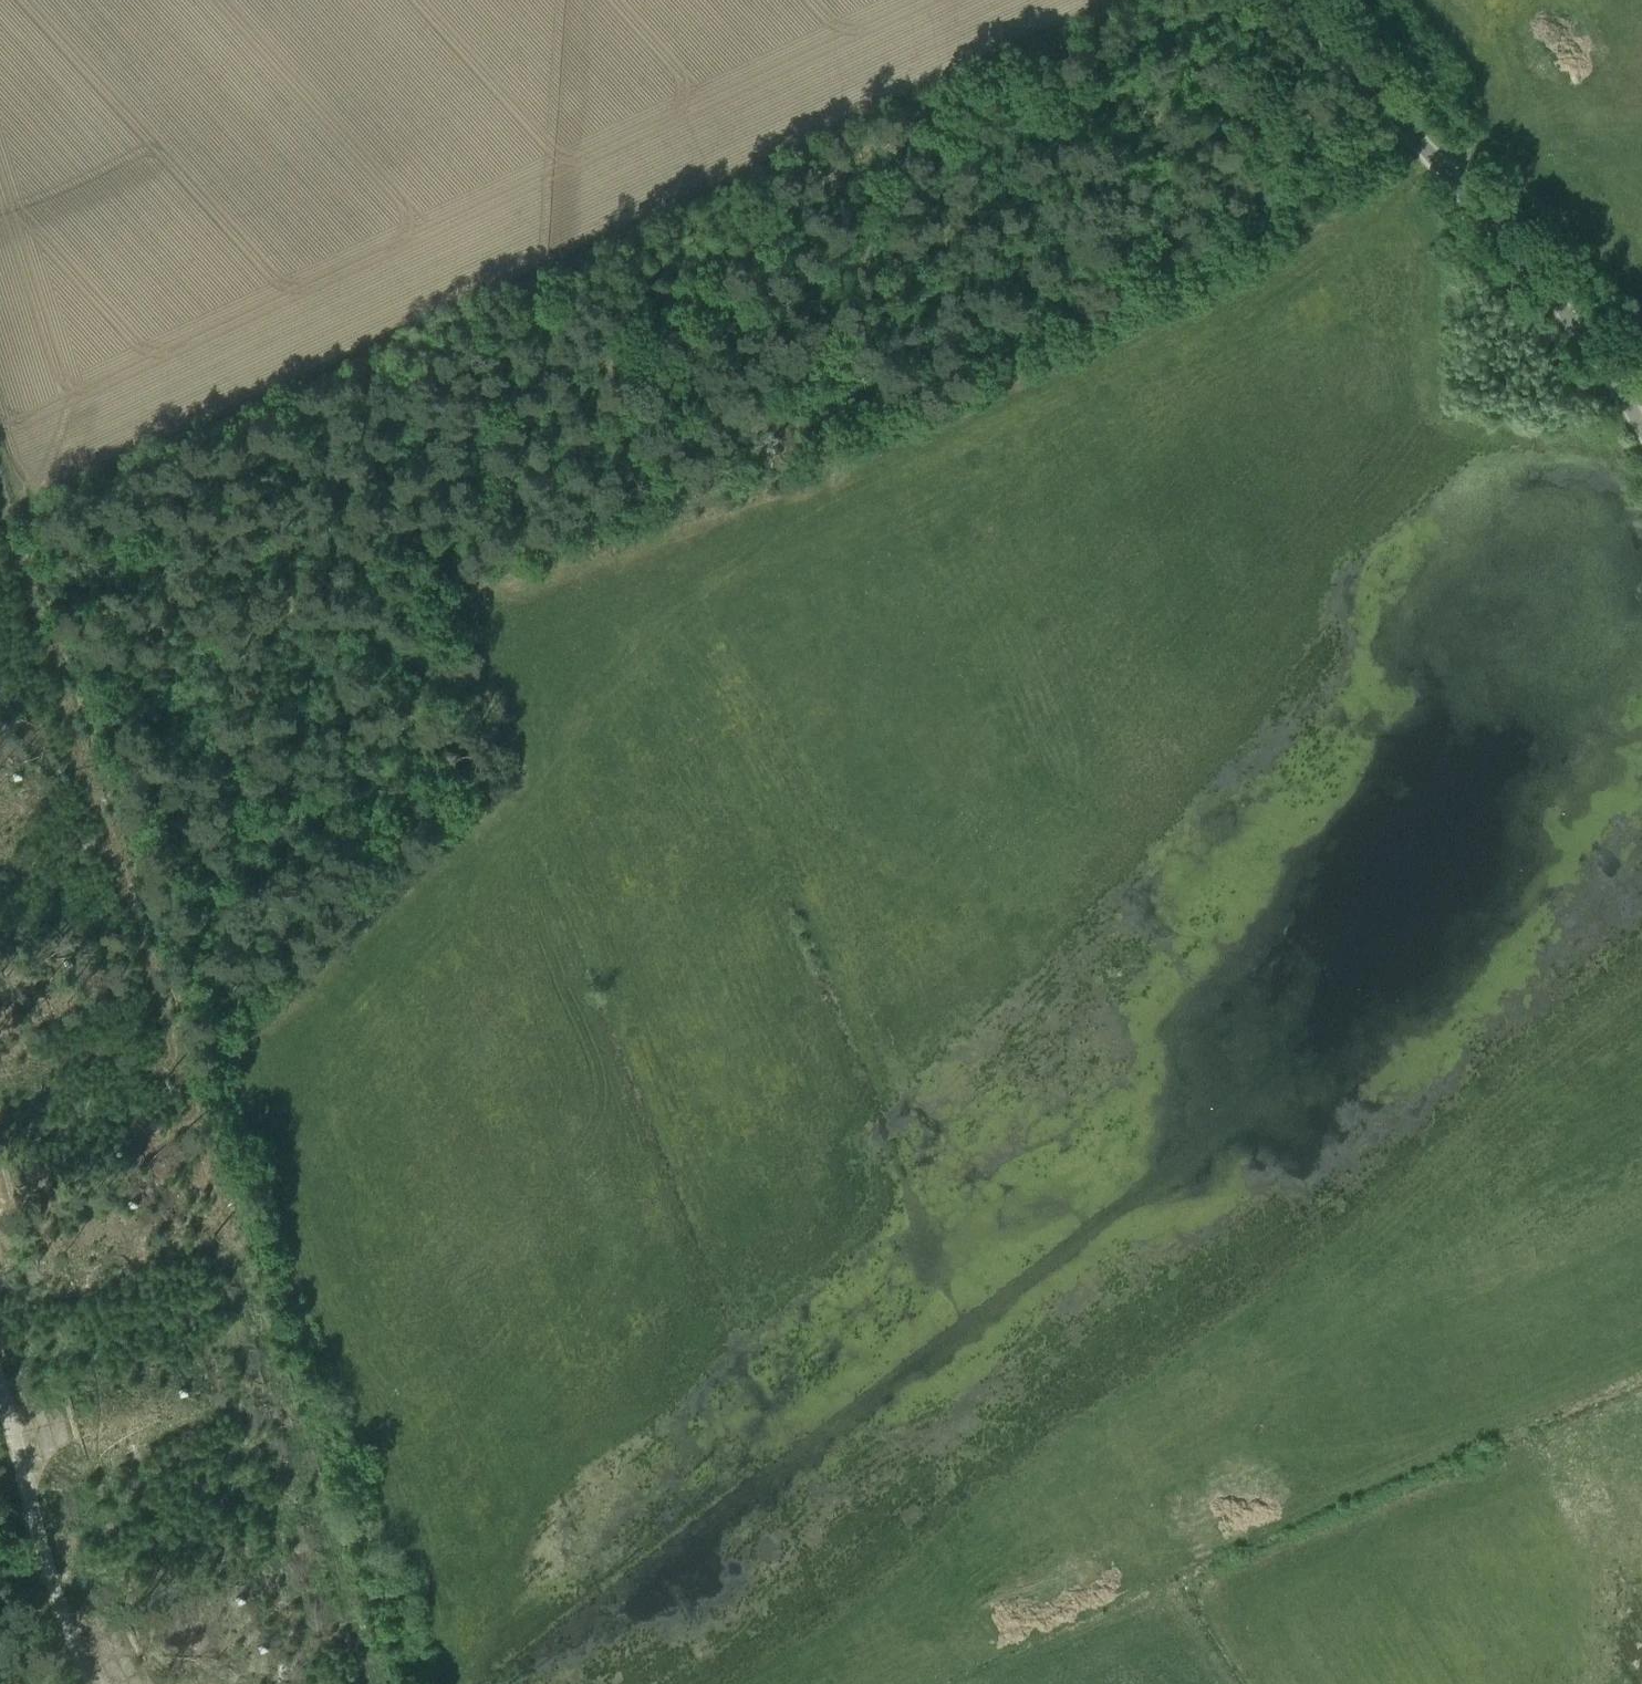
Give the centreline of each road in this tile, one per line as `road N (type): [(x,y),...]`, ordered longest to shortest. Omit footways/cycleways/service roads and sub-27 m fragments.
road 1 (unclassified): [(1641,423),(1532,269),(1292,0)]
road 2 (track): [(102,1683),(64,1589),(0,1361)]

